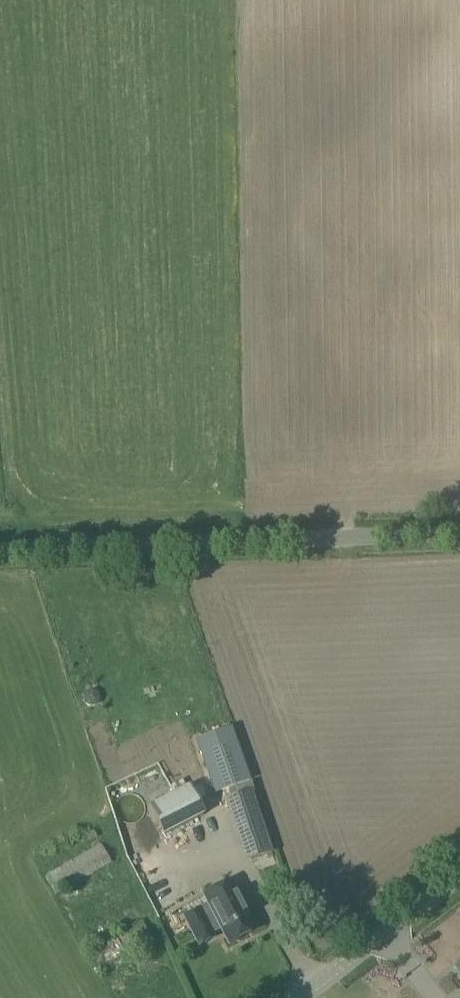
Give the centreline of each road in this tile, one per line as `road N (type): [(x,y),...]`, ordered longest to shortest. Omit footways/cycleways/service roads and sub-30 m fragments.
road 1 (unclassified): [(0,552),(459,535)]
road 2 (unclassified): [(304,997),(459,880)]

